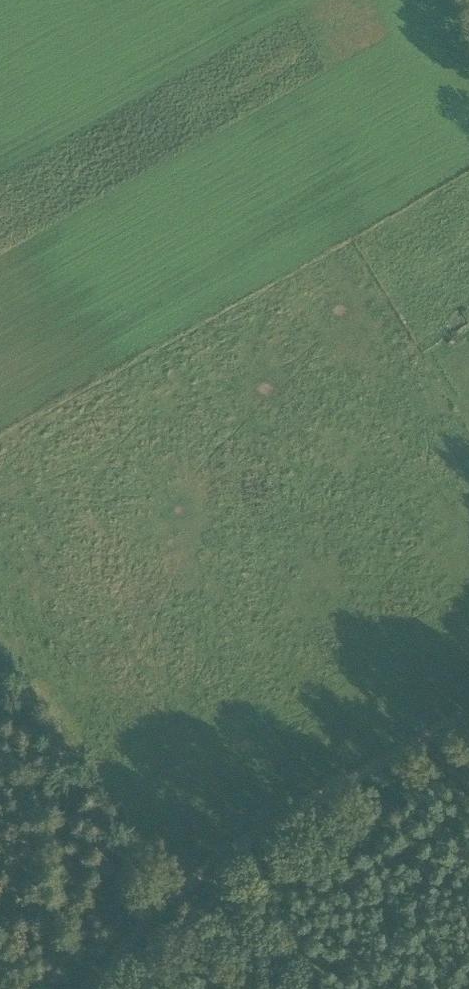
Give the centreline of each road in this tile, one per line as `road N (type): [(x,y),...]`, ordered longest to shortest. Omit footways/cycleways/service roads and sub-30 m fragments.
road 1 (track): [(102,988),(214,859),(257,988)]
road 2 (unclassified): [(214,859),(468,713)]

